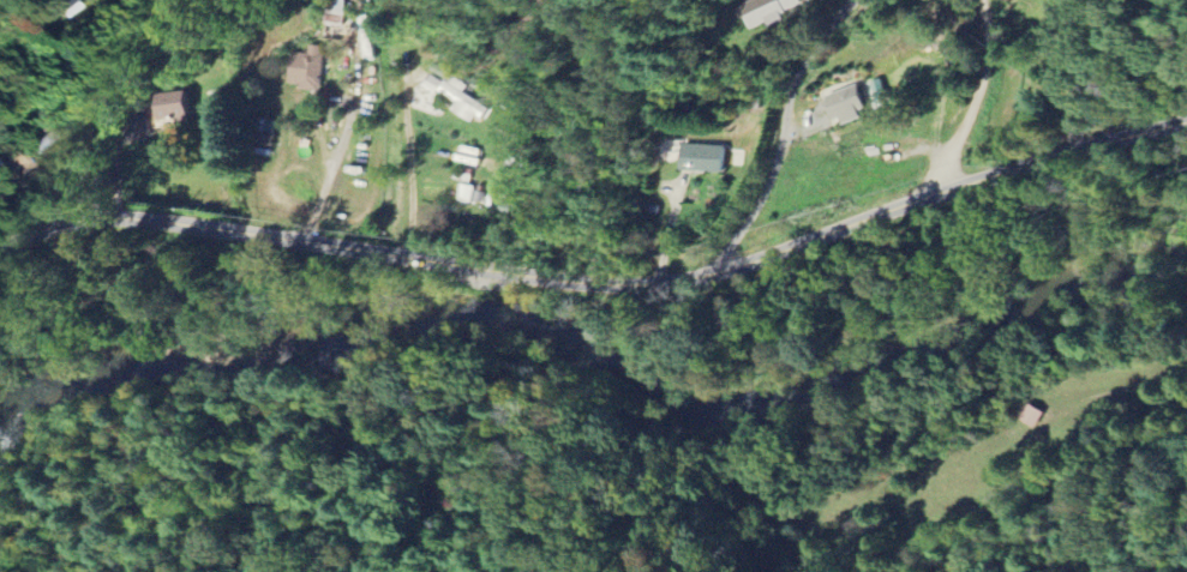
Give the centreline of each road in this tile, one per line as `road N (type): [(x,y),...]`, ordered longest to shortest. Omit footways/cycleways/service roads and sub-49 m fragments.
road 1 (residential): [(0,246),(68,218),(113,215),(526,275),(665,279),(1068,149),(1186,121)]
road 2 (residential): [(715,269),(759,197),(792,77),(845,0)]
road 3 (residential): [(88,216),(108,90),(220,0)]
road 4 (residential): [(929,194),(977,90),(988,41),(982,0)]

